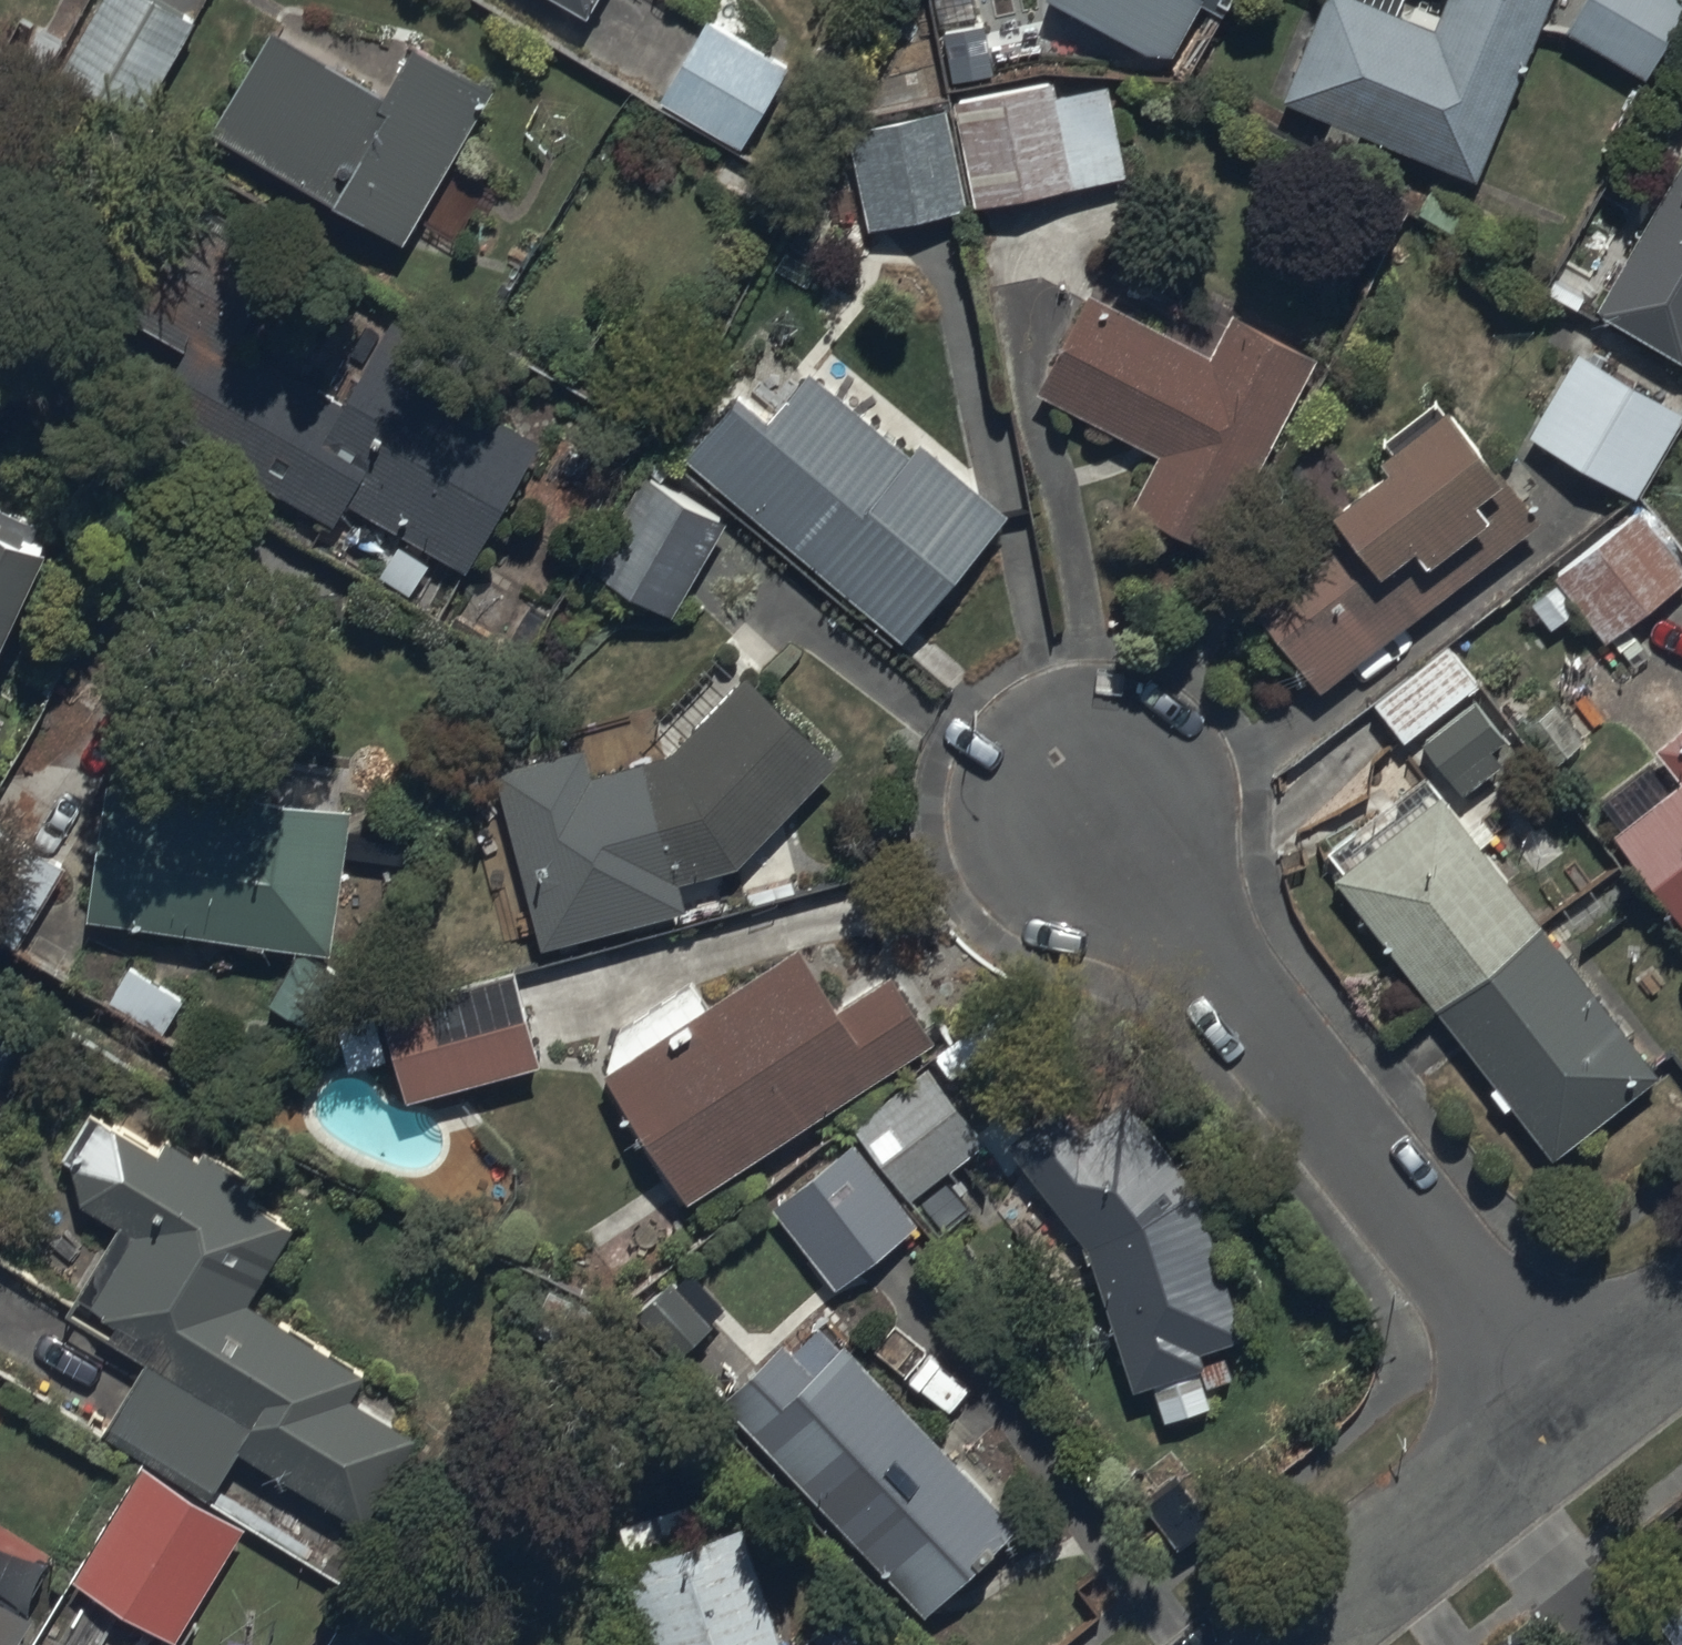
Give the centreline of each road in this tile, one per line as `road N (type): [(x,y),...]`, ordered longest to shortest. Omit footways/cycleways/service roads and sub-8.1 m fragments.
road 1 (residential): [(1567,1421),(1082,800)]
road 2 (residential): [(1567,1421),(1271,1644)]
road 3 (residential): [(1681,1328),(1567,1421)]

